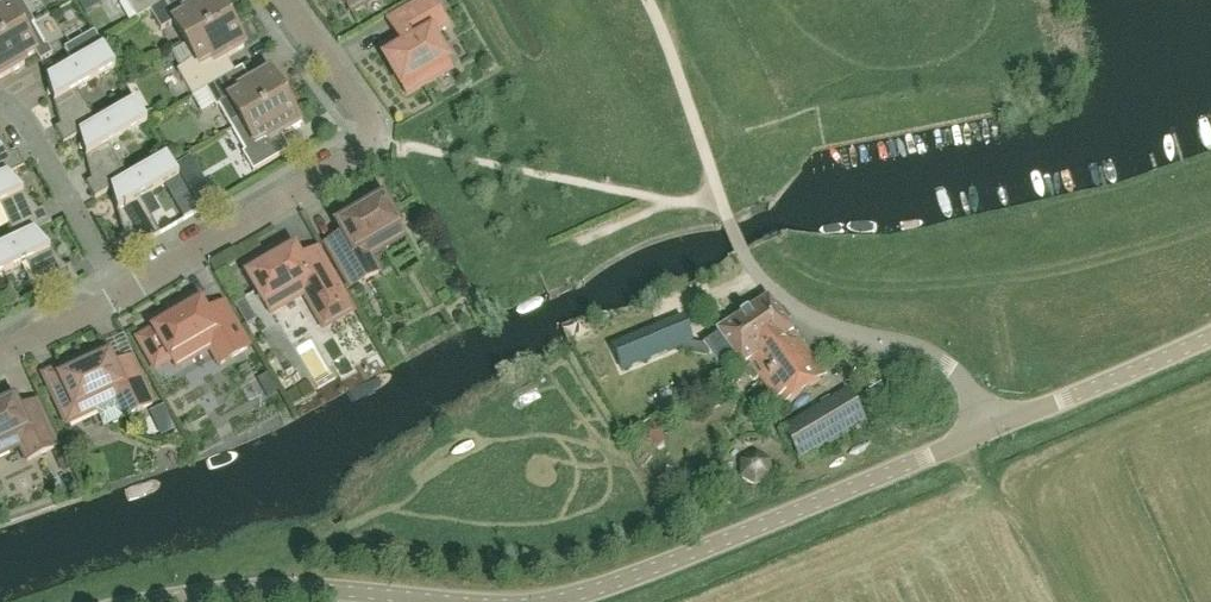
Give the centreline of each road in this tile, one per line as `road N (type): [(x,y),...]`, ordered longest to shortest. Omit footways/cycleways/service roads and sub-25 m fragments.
road 1 (track): [(743,251),(776,238),(813,266),(853,277),(953,280),(1035,269),(1210,218)]
road 2 (unclassified): [(549,601),(628,580),(986,434)]
road 3 (residential): [(125,296),(357,161),(373,140),(374,119),(287,0)]
road 4 (unclassified): [(743,249),(798,311),(942,362),(973,401),(986,434)]
road 5 (unclassified): [(156,601),(287,590),(445,601)]
road 6 (unclassified): [(1210,336),(986,434)]
road 7 (residential): [(125,296),(0,116)]
road 8 (residential): [(0,354),(125,296)]

